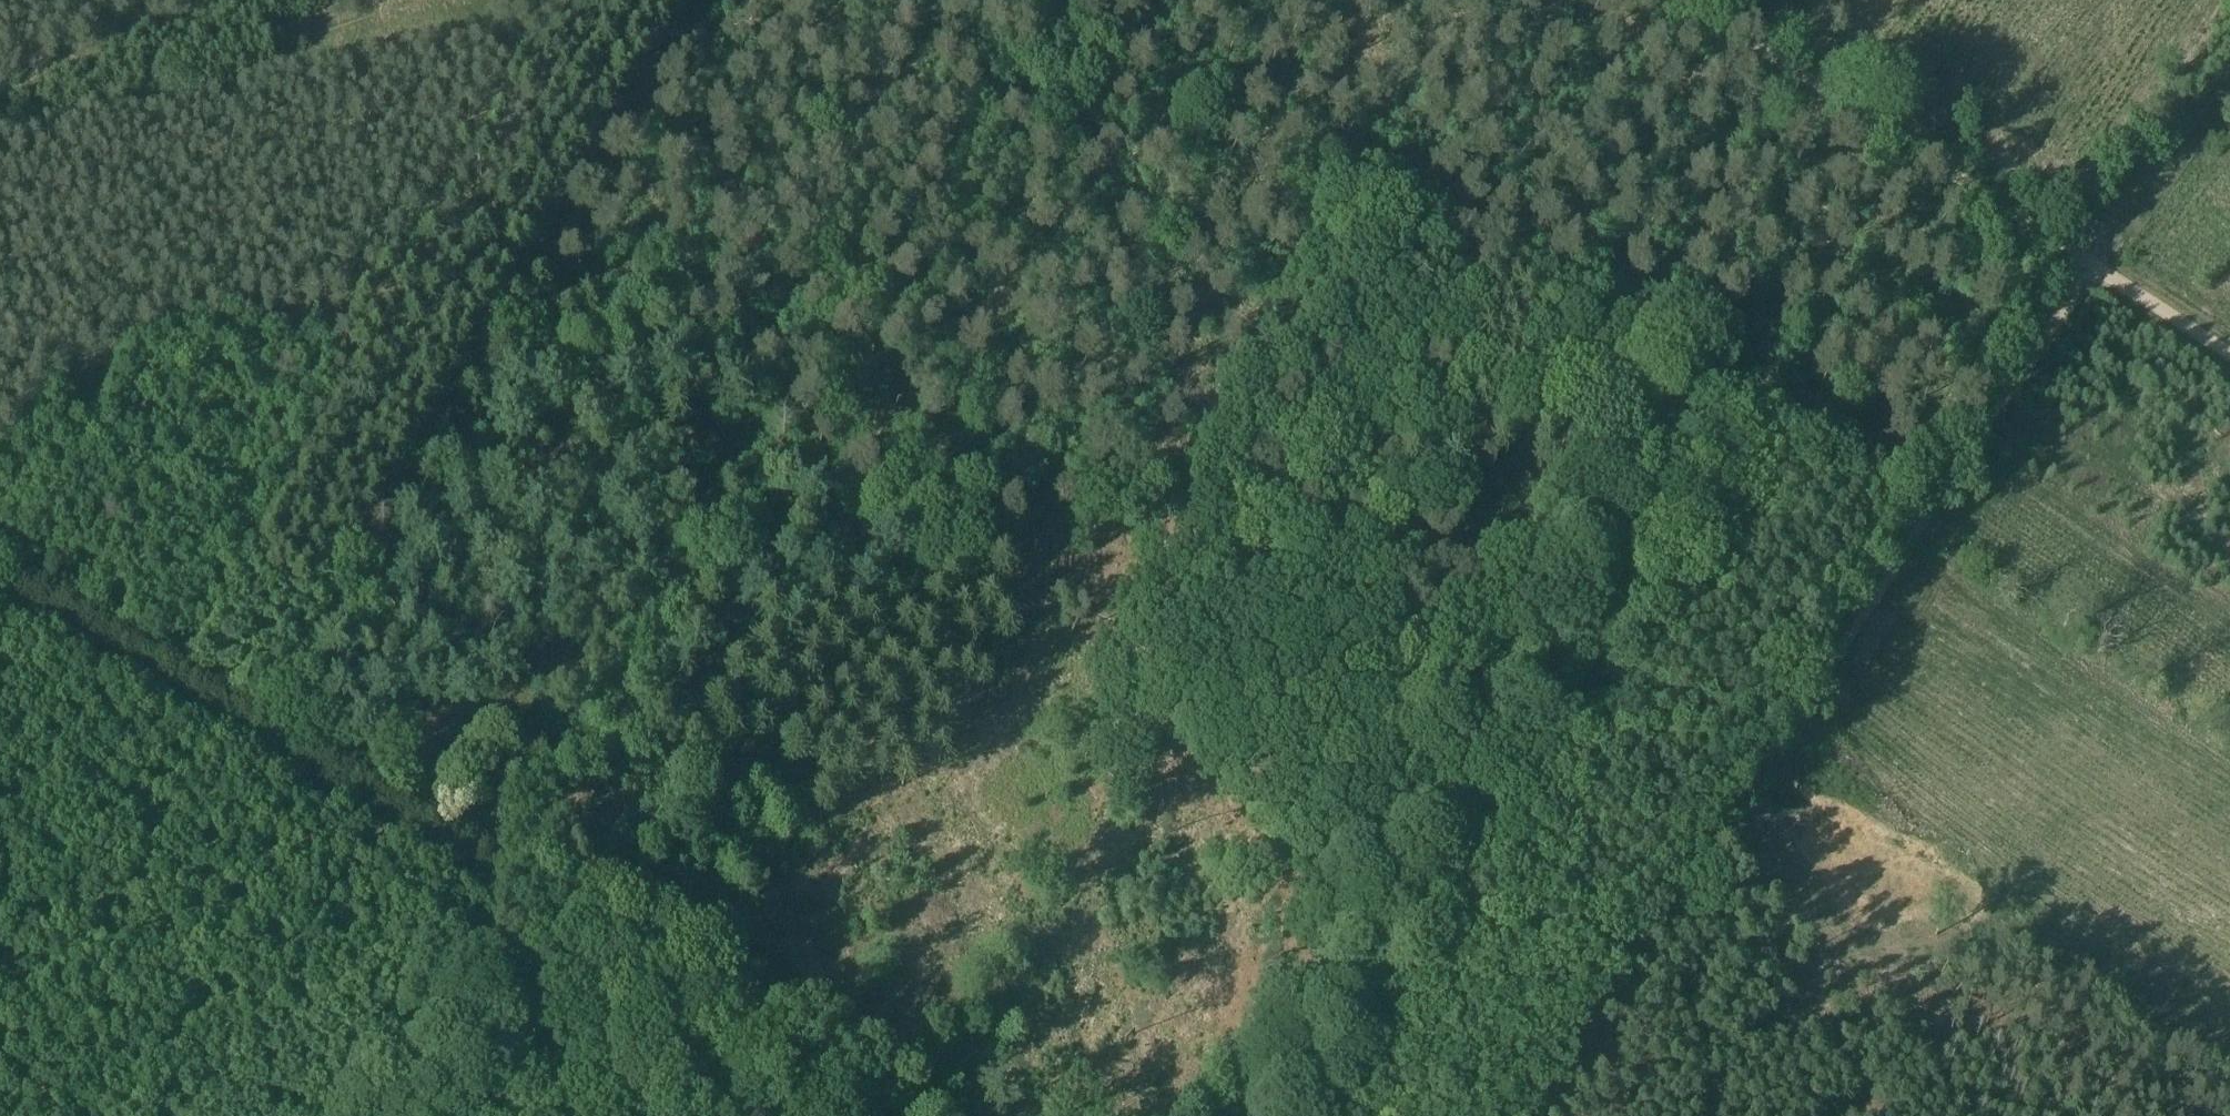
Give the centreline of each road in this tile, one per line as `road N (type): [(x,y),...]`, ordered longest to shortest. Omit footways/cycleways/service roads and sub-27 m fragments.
road 1 (track): [(508,873),(1129,0)]
road 2 (track): [(0,564),(519,879),(690,960),(876,1115)]
road 3 (track): [(2079,262),(1676,0)]
road 4 (track): [(2229,359),(2094,272)]

